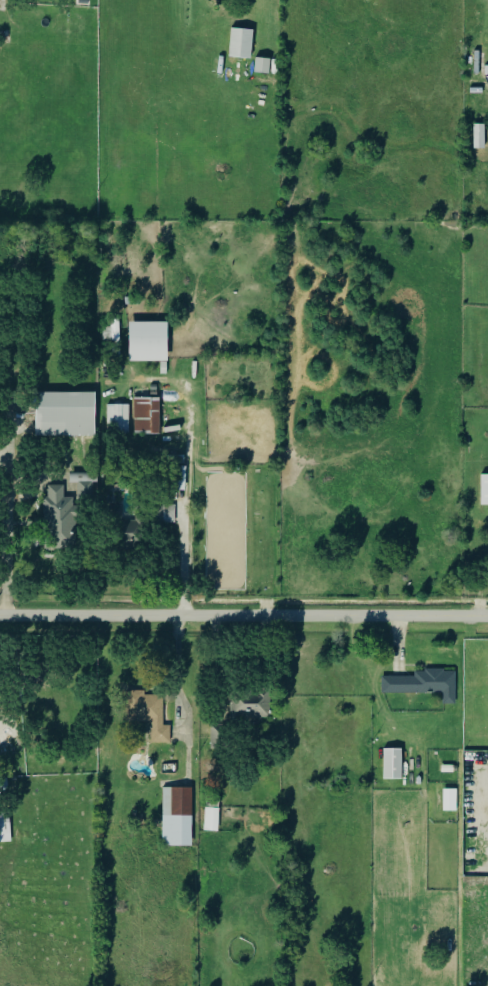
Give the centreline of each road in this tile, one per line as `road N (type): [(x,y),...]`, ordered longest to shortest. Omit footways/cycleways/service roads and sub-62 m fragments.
road 1 (residential): [(487,620),(0,617)]

